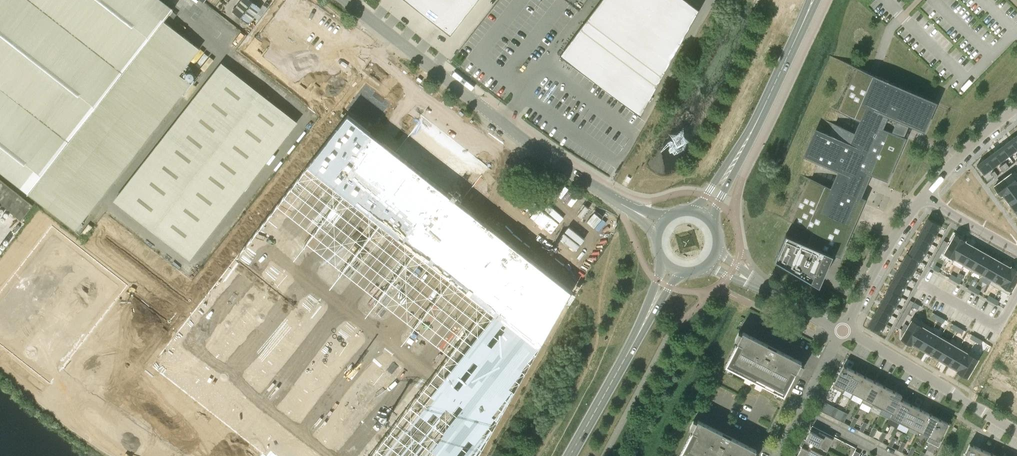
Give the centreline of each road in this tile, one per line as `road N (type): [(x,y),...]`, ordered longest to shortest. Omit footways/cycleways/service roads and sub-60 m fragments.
road 1 (tertiary): [(663,227),(500,122),(346,0)]
road 2 (primary): [(570,455),(672,266)]
road 3 (primary): [(701,215),(797,36)]
road 4 (unclassified): [(1016,431),(844,332)]
road 5 (residential): [(844,332),(921,200)]
road 6 (unclassified): [(844,332),(712,259)]
road 7 (residential): [(921,200),(1016,108)]

